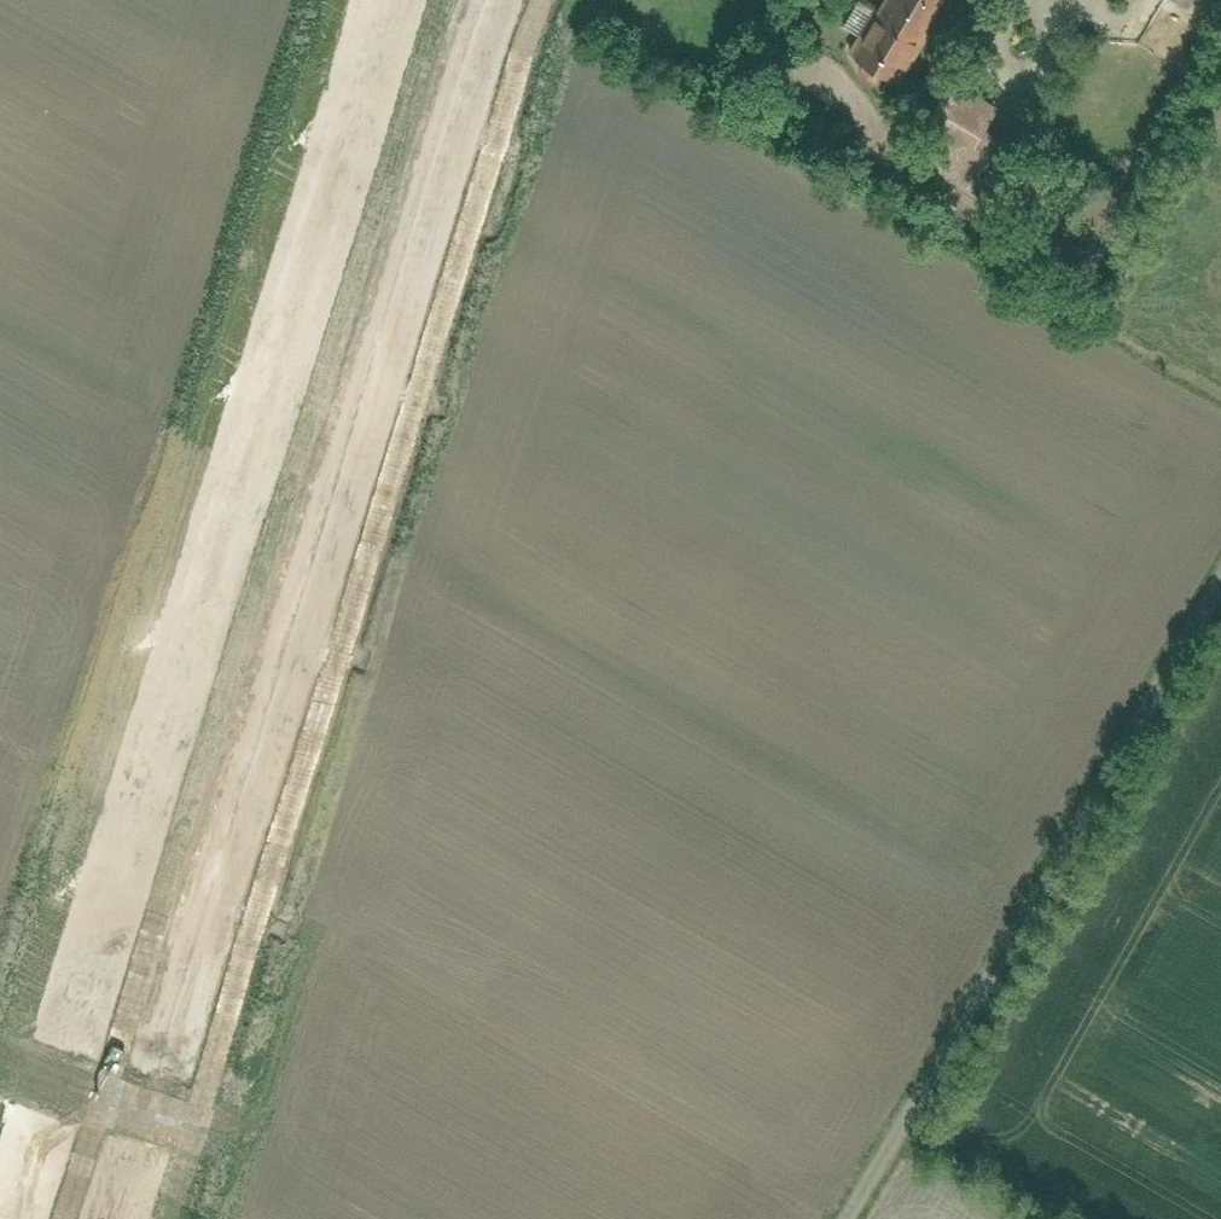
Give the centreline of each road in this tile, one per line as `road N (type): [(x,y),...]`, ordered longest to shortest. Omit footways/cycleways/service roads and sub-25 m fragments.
road 1 (unclassified): [(1220,577),(844,1218)]

